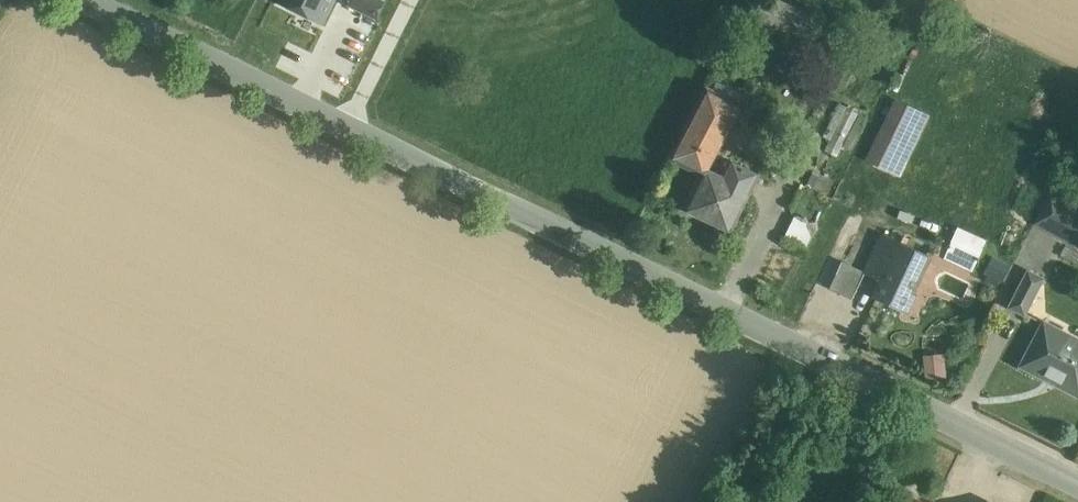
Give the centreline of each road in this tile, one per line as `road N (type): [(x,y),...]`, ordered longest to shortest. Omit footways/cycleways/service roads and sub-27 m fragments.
road 1 (tertiary): [(1077,481),(97,0)]

